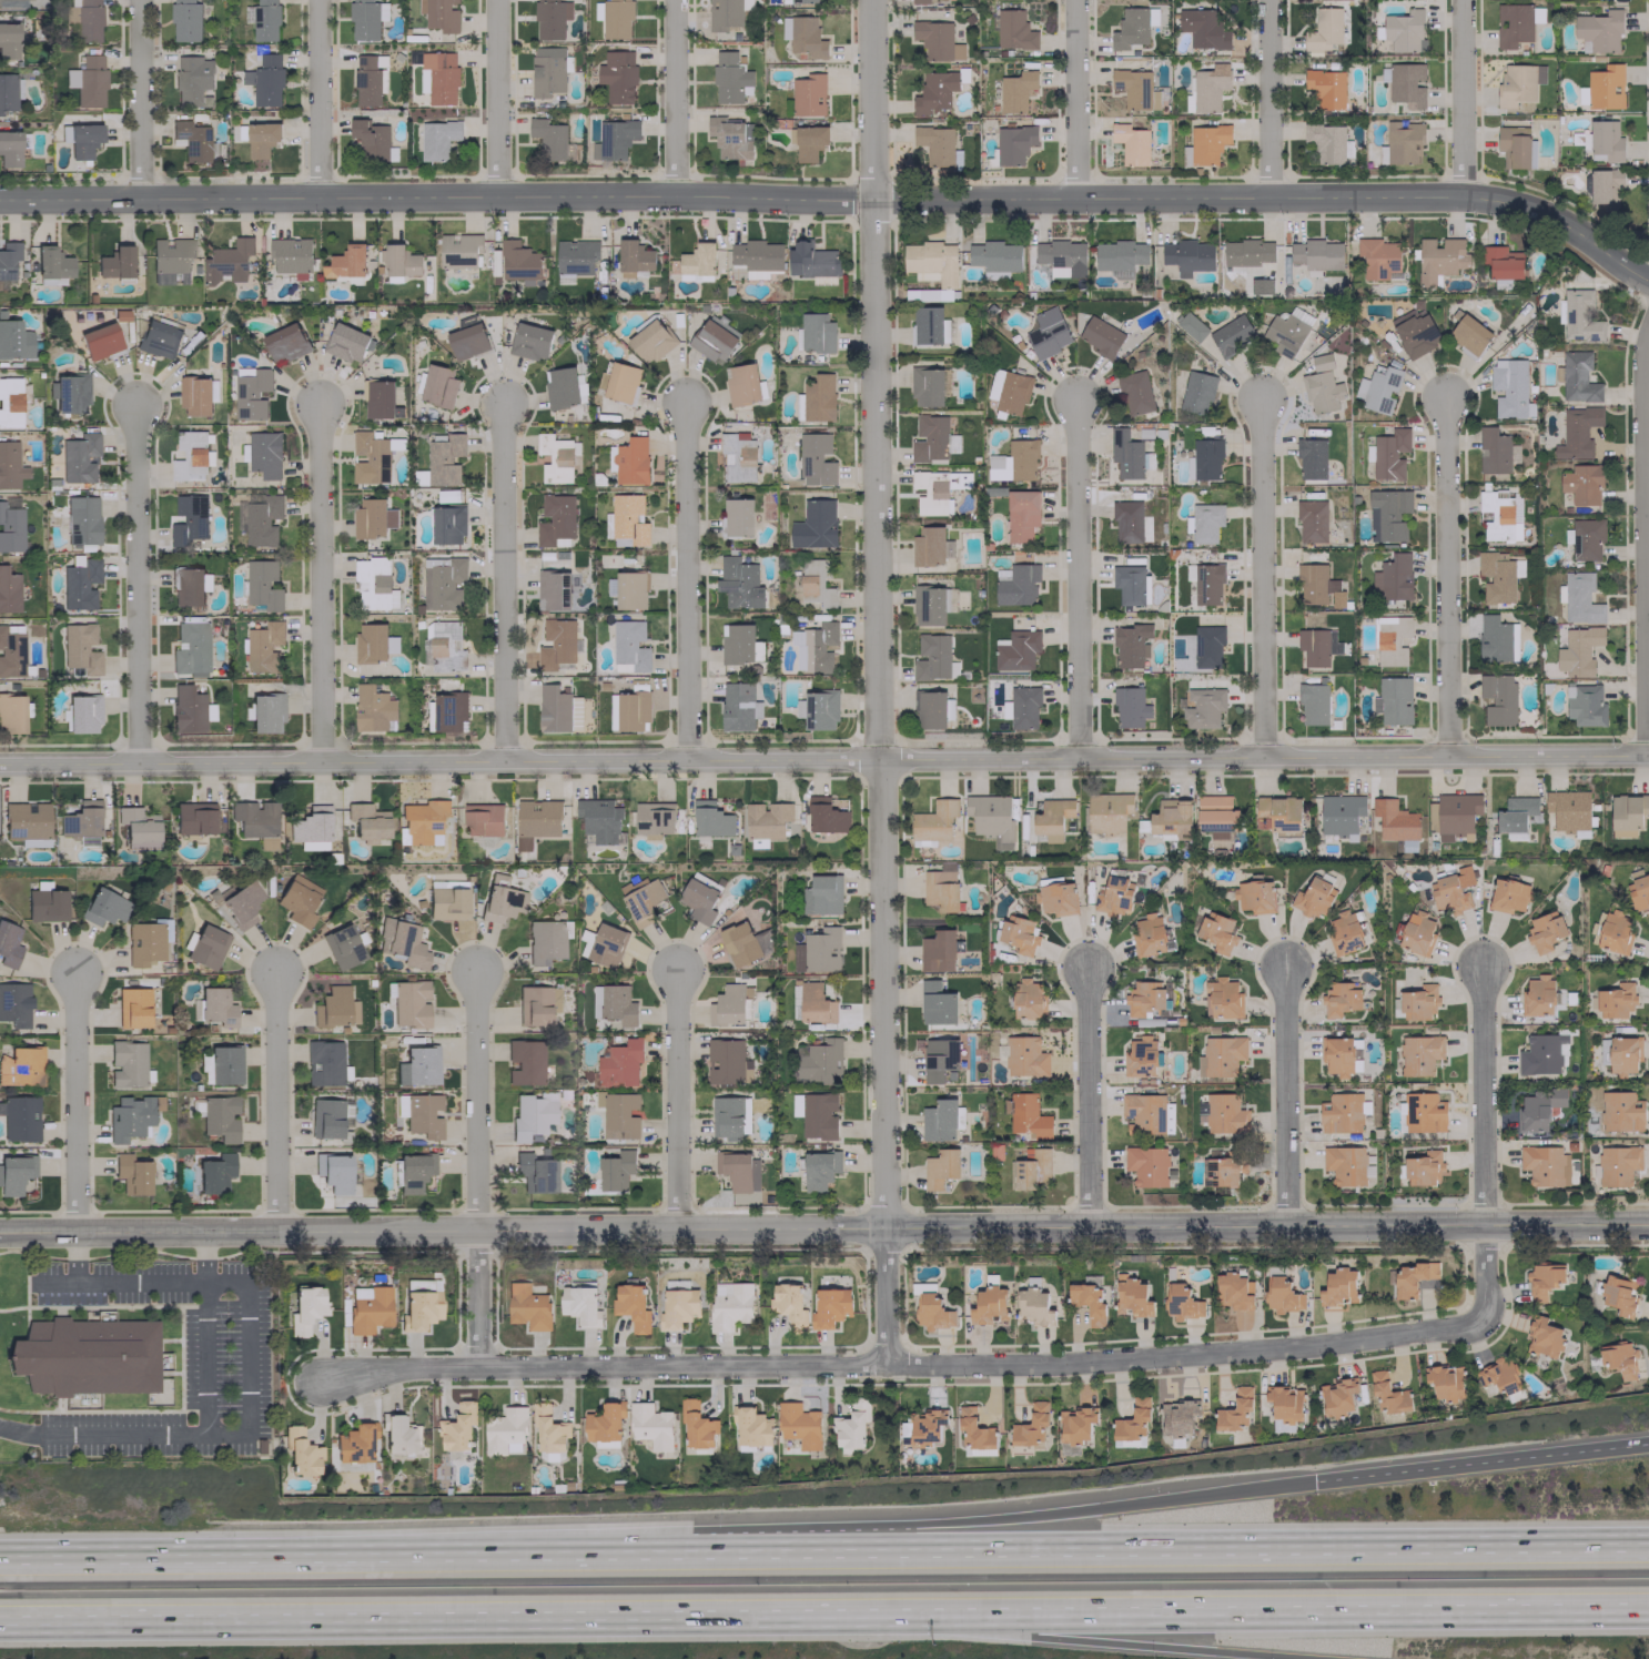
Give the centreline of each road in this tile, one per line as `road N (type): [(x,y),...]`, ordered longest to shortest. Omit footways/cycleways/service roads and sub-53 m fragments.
road 1 (tertiary): [(0,199),(1460,195),(1506,202),(1560,225),(1648,281)]
road 2 (motorway): [(1648,1541),(0,1553)]
road 3 (residential): [(0,763),(1648,755)]
road 4 (tertiary): [(0,1232),(1648,1225)]
road 5 (residential): [(869,0),(886,1363)]
road 6 (residential): [(318,1382),(384,1368),(477,1365),(1127,1360),(1461,1329),(1478,1318)]
road 7 (motorway): [(739,1615),(1648,1610)]
road 8 (motorway): [(0,1624),(739,1615)]
road 9 (motorway): [(1308,1484),(577,1551)]
road 10 (motorway): [(739,1615),(1294,1658)]
road 11 (residential): [(1648,329),(1640,364),(1645,755)]
road 12 (residential): [(478,972),(477,1365)]
road 13 (residential): [(1258,393),(1261,758)]
road 14 (residential): [(1443,395),(1446,757)]
road 15 (residential): [(1073,398),(1076,758)]
road 16 (residential): [(685,399),(685,759)]
road 17 (residential): [(499,403),(504,760)]
road 18 (residential): [(134,406),(135,762)]
road 19 (residential): [(320,409),(320,760)]
road 20 (residential): [(1483,969),(1478,1318)]
road 21 (motorway): [(1648,1443),(1308,1484)]
road 22 (residential): [(276,1232),(276,969)]
road 23 (residential): [(676,1228),(678,969)]
road 24 (residential): [(74,1232),(74,975)]
road 25 (residential): [(1286,1226),(1284,970)]
road 26 (residential): [(1090,1227),(1085,973)]
road 27 (residential): [(1072,0),(1073,199)]
road 28 (residential): [(139,0),(139,198)]
road 29 (residential): [(1265,0),(1267,196)]
road 30 (residential): [(317,0),(317,196)]
road 31 (residential): [(1459,0),(1460,195)]
road 32 (residential): [(493,0),(494,195)]
road 33 (residential): [(674,0),(674,195)]

